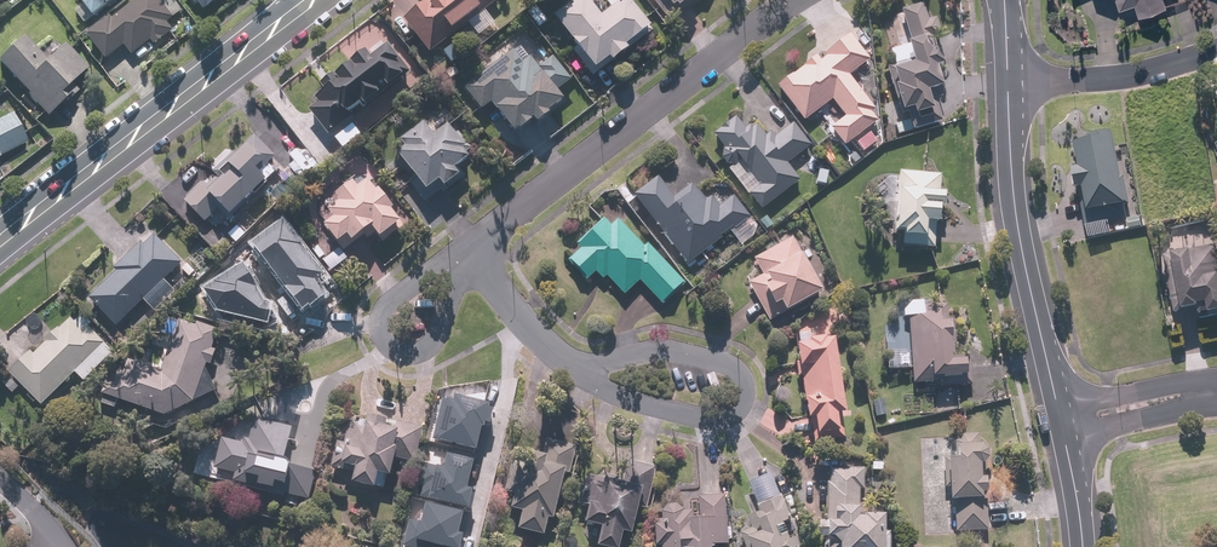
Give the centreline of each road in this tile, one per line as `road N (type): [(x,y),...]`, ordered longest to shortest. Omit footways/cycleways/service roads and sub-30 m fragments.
road 1 (residential): [(791,0),(470,250)]
road 2 (primary): [(0,248),(303,0)]
road 3 (residential): [(568,361),(672,352),(736,369),(747,400),(737,414),(715,420),(625,400),(584,377)]
road 4 (residential): [(1008,91),(1011,183),(1059,410)]
road 5 (residential): [(1008,91),(1119,77),(1216,48)]
road 6 (residential): [(461,259),(428,347),(398,351),(382,338),(386,308)]
road 7 (residential): [(1204,390),(1172,411),(1064,436)]
road 8 (residential): [(470,250),(568,361)]
road 9 (residential): [(1059,410),(1165,387),(1204,390)]

